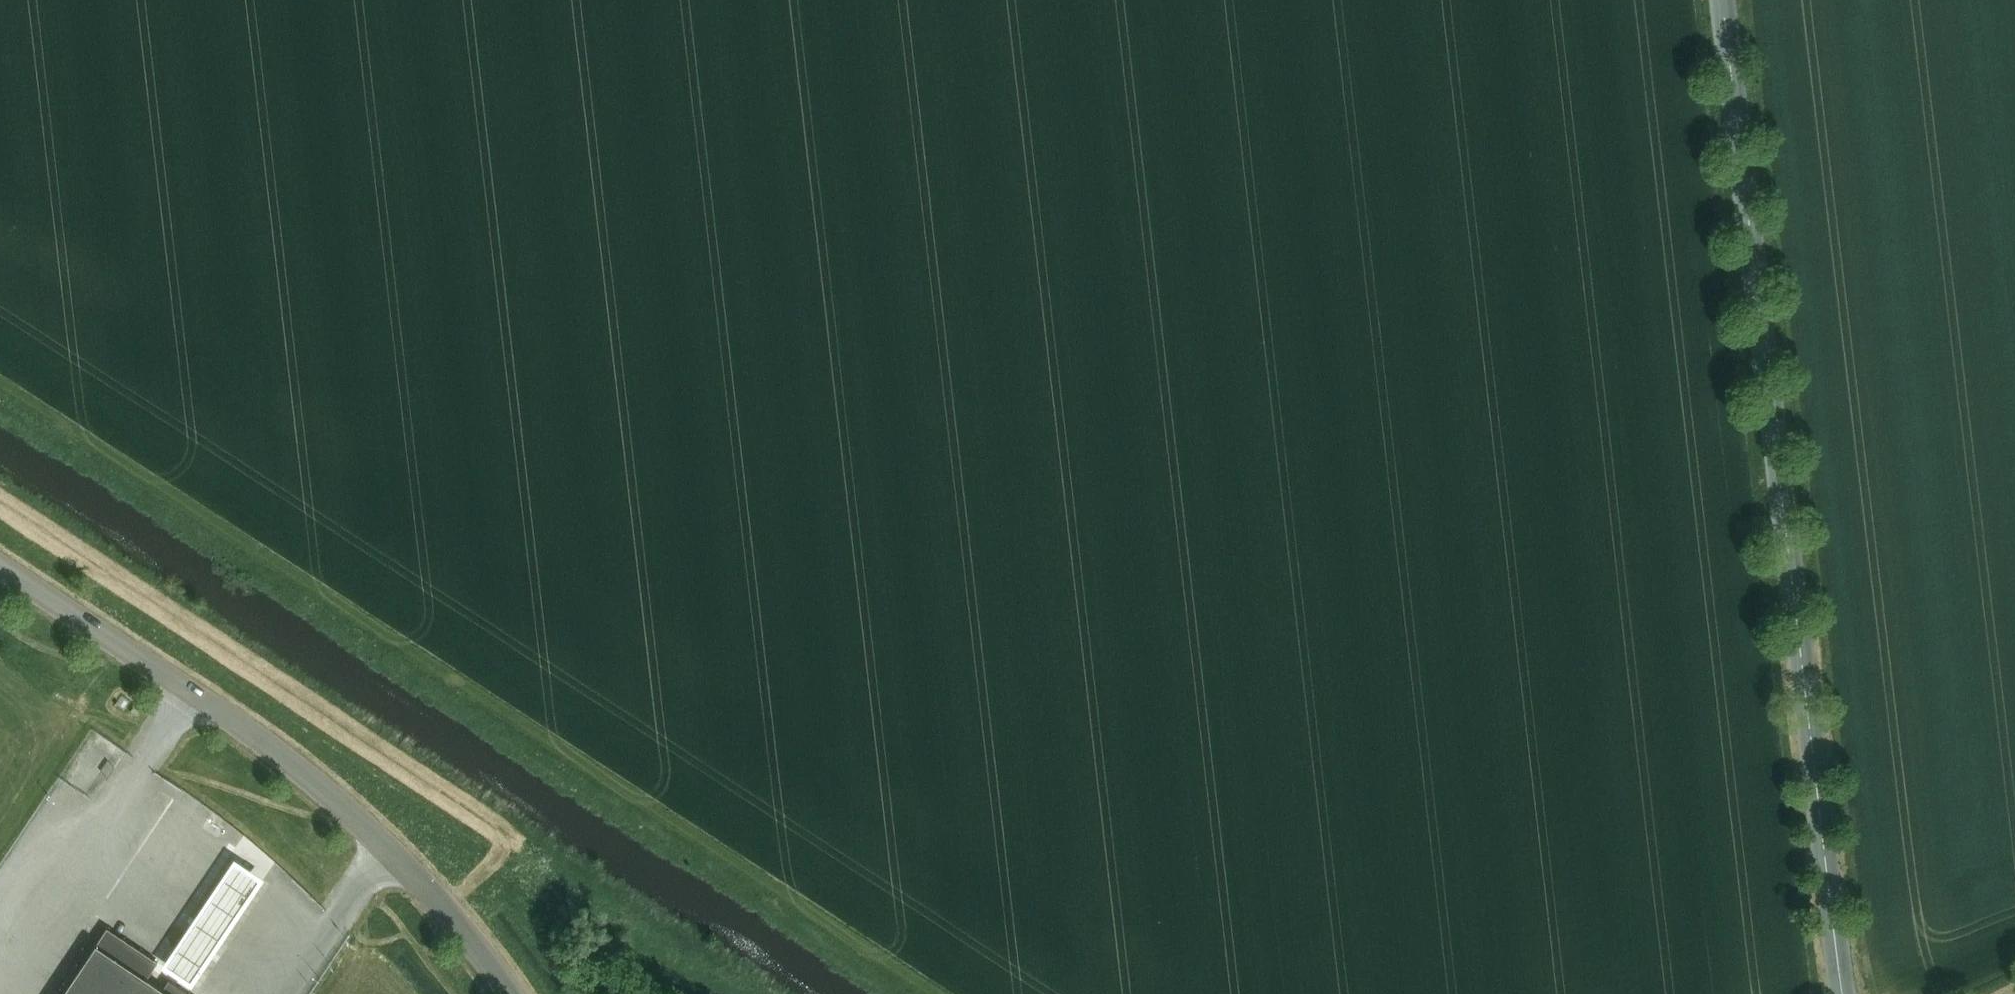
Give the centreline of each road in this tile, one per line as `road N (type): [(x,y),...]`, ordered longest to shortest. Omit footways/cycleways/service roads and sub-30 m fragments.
road 1 (tertiary): [(1723,0),(1844,993)]
road 2 (secondary): [(516,993),(432,892),(300,768),(0,563)]

